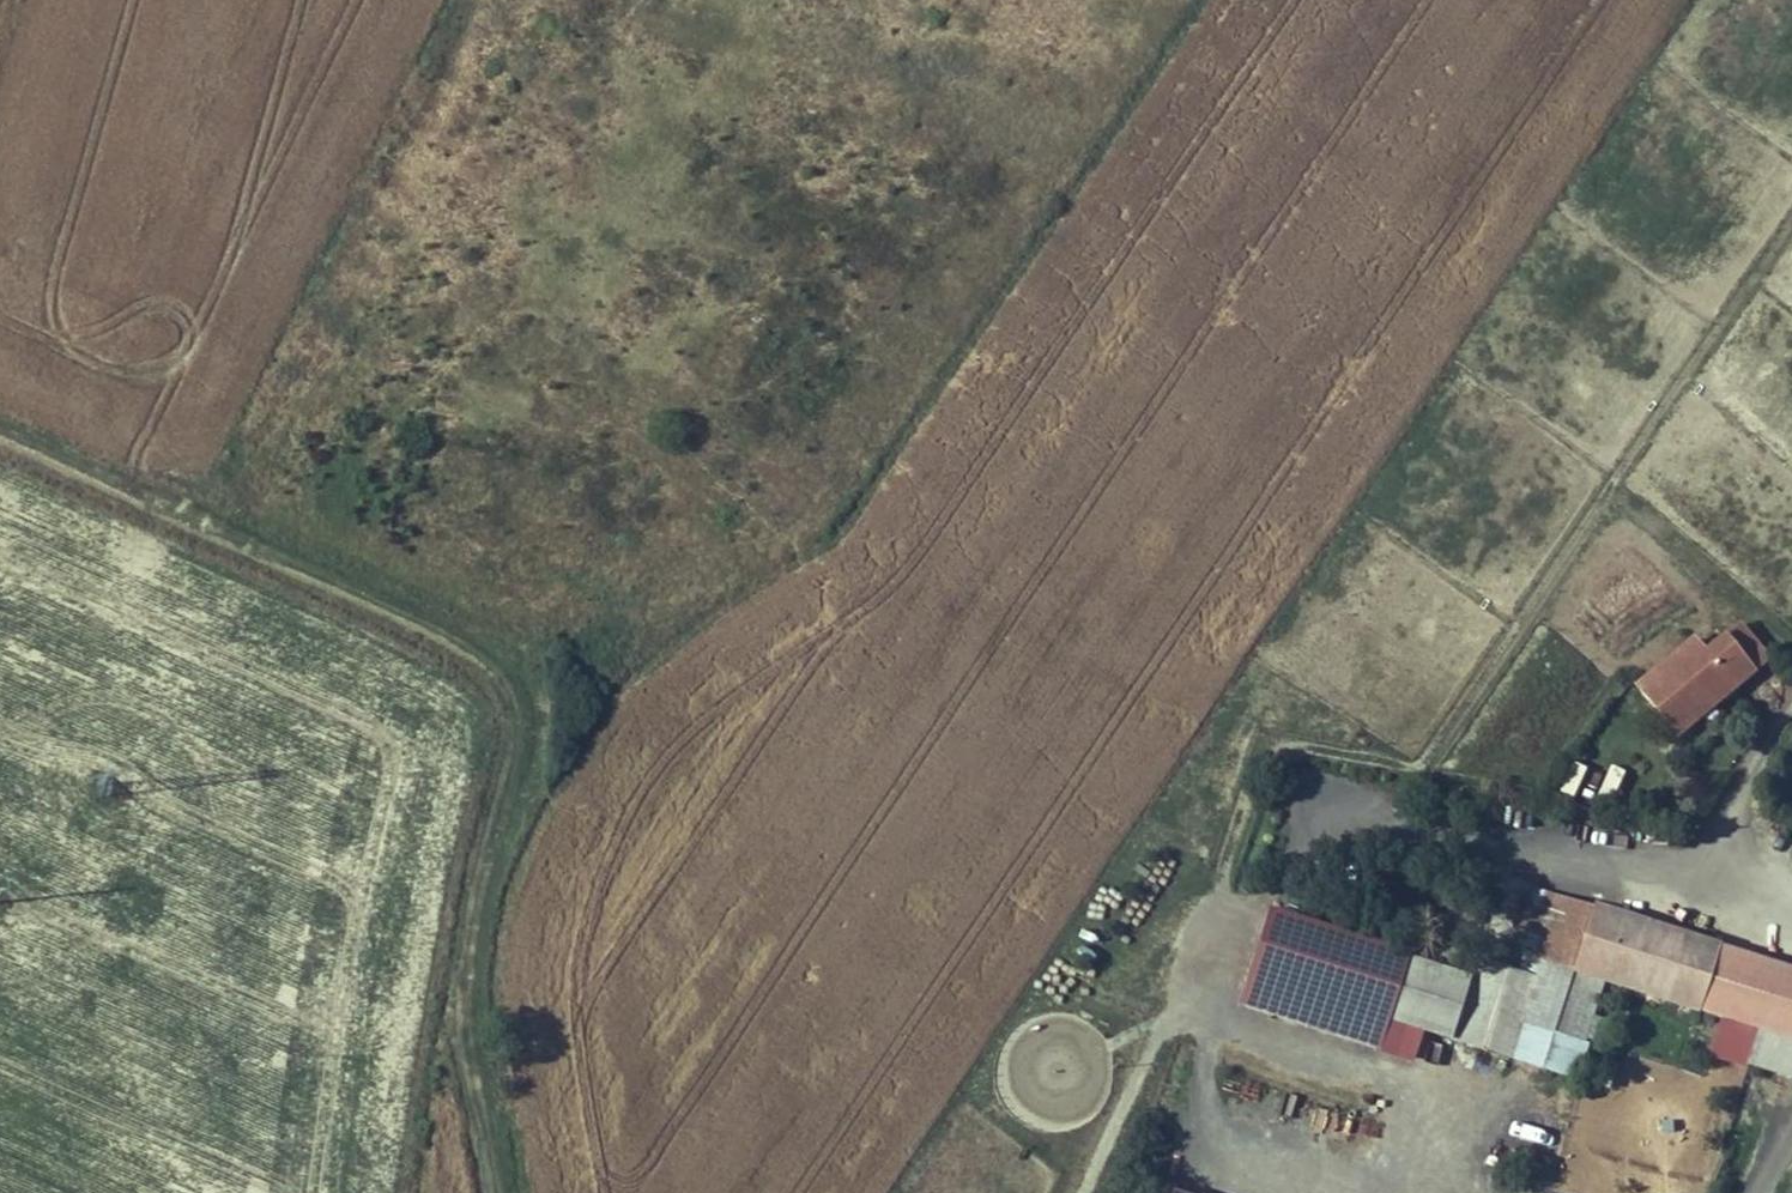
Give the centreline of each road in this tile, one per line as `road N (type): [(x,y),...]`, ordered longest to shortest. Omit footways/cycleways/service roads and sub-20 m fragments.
road 1 (track): [(496,1192),(471,1063),(478,957),(521,721),(495,681),(452,627),(0,431)]
road 2 (track): [(1791,705),(1671,876),(1791,917)]

